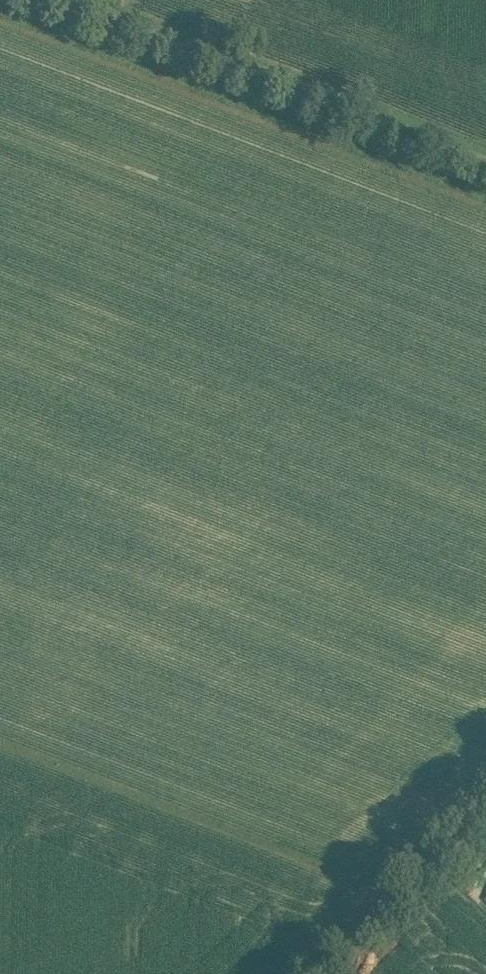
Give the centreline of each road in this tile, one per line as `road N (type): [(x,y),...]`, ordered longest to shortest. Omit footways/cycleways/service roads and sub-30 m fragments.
road 1 (unclassified): [(485,166),(41,0)]

